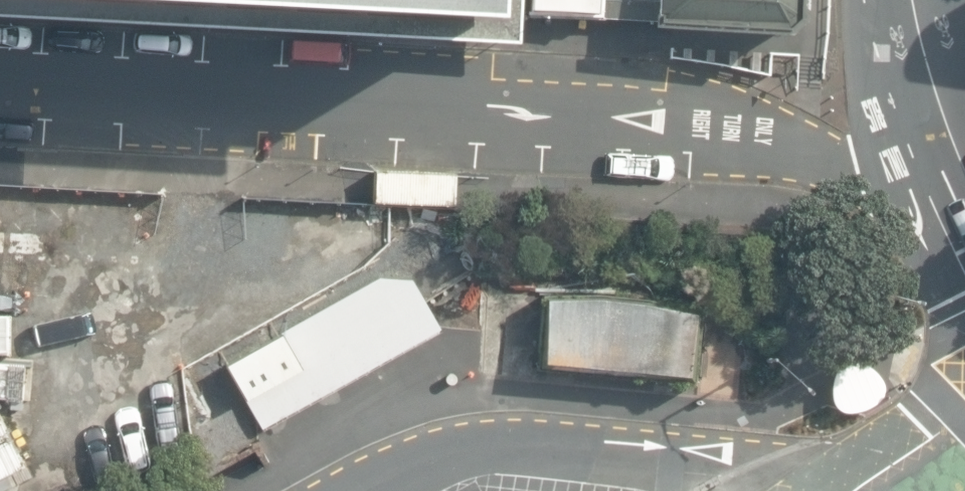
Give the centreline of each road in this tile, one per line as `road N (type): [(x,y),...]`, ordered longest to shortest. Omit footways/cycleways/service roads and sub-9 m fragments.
road 1 (unclassified): [(0,81),(703,124),(863,166),(964,220)]
road 2 (tertiary): [(363,490),(459,449),(519,444),(728,467)]
road 3 (tertiary): [(838,472),(964,397)]
road 4 (secondary): [(919,35),(964,158)]

